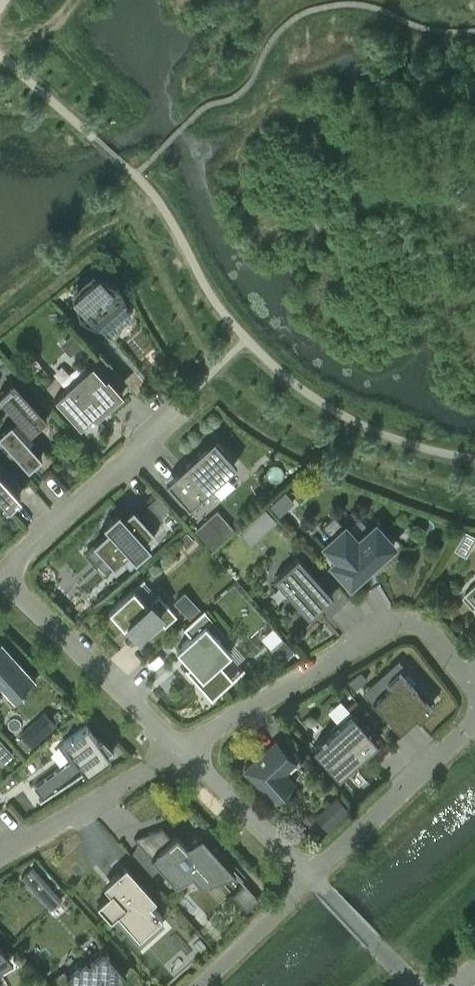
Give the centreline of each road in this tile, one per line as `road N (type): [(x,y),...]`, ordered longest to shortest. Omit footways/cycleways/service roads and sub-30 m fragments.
road 1 (residential): [(178,755),(392,625),(428,634),(474,696)]
road 2 (residential): [(2,577),(178,755)]
road 3 (residential): [(2,577),(166,414)]
road 4 (residential): [(474,727),(314,880)]
road 5 (residential): [(178,755),(0,860)]
road 6 (residential): [(178,755),(314,880)]
road 7 (residential): [(314,880),(201,985)]
road 8 (residential): [(314,880),(414,985)]

